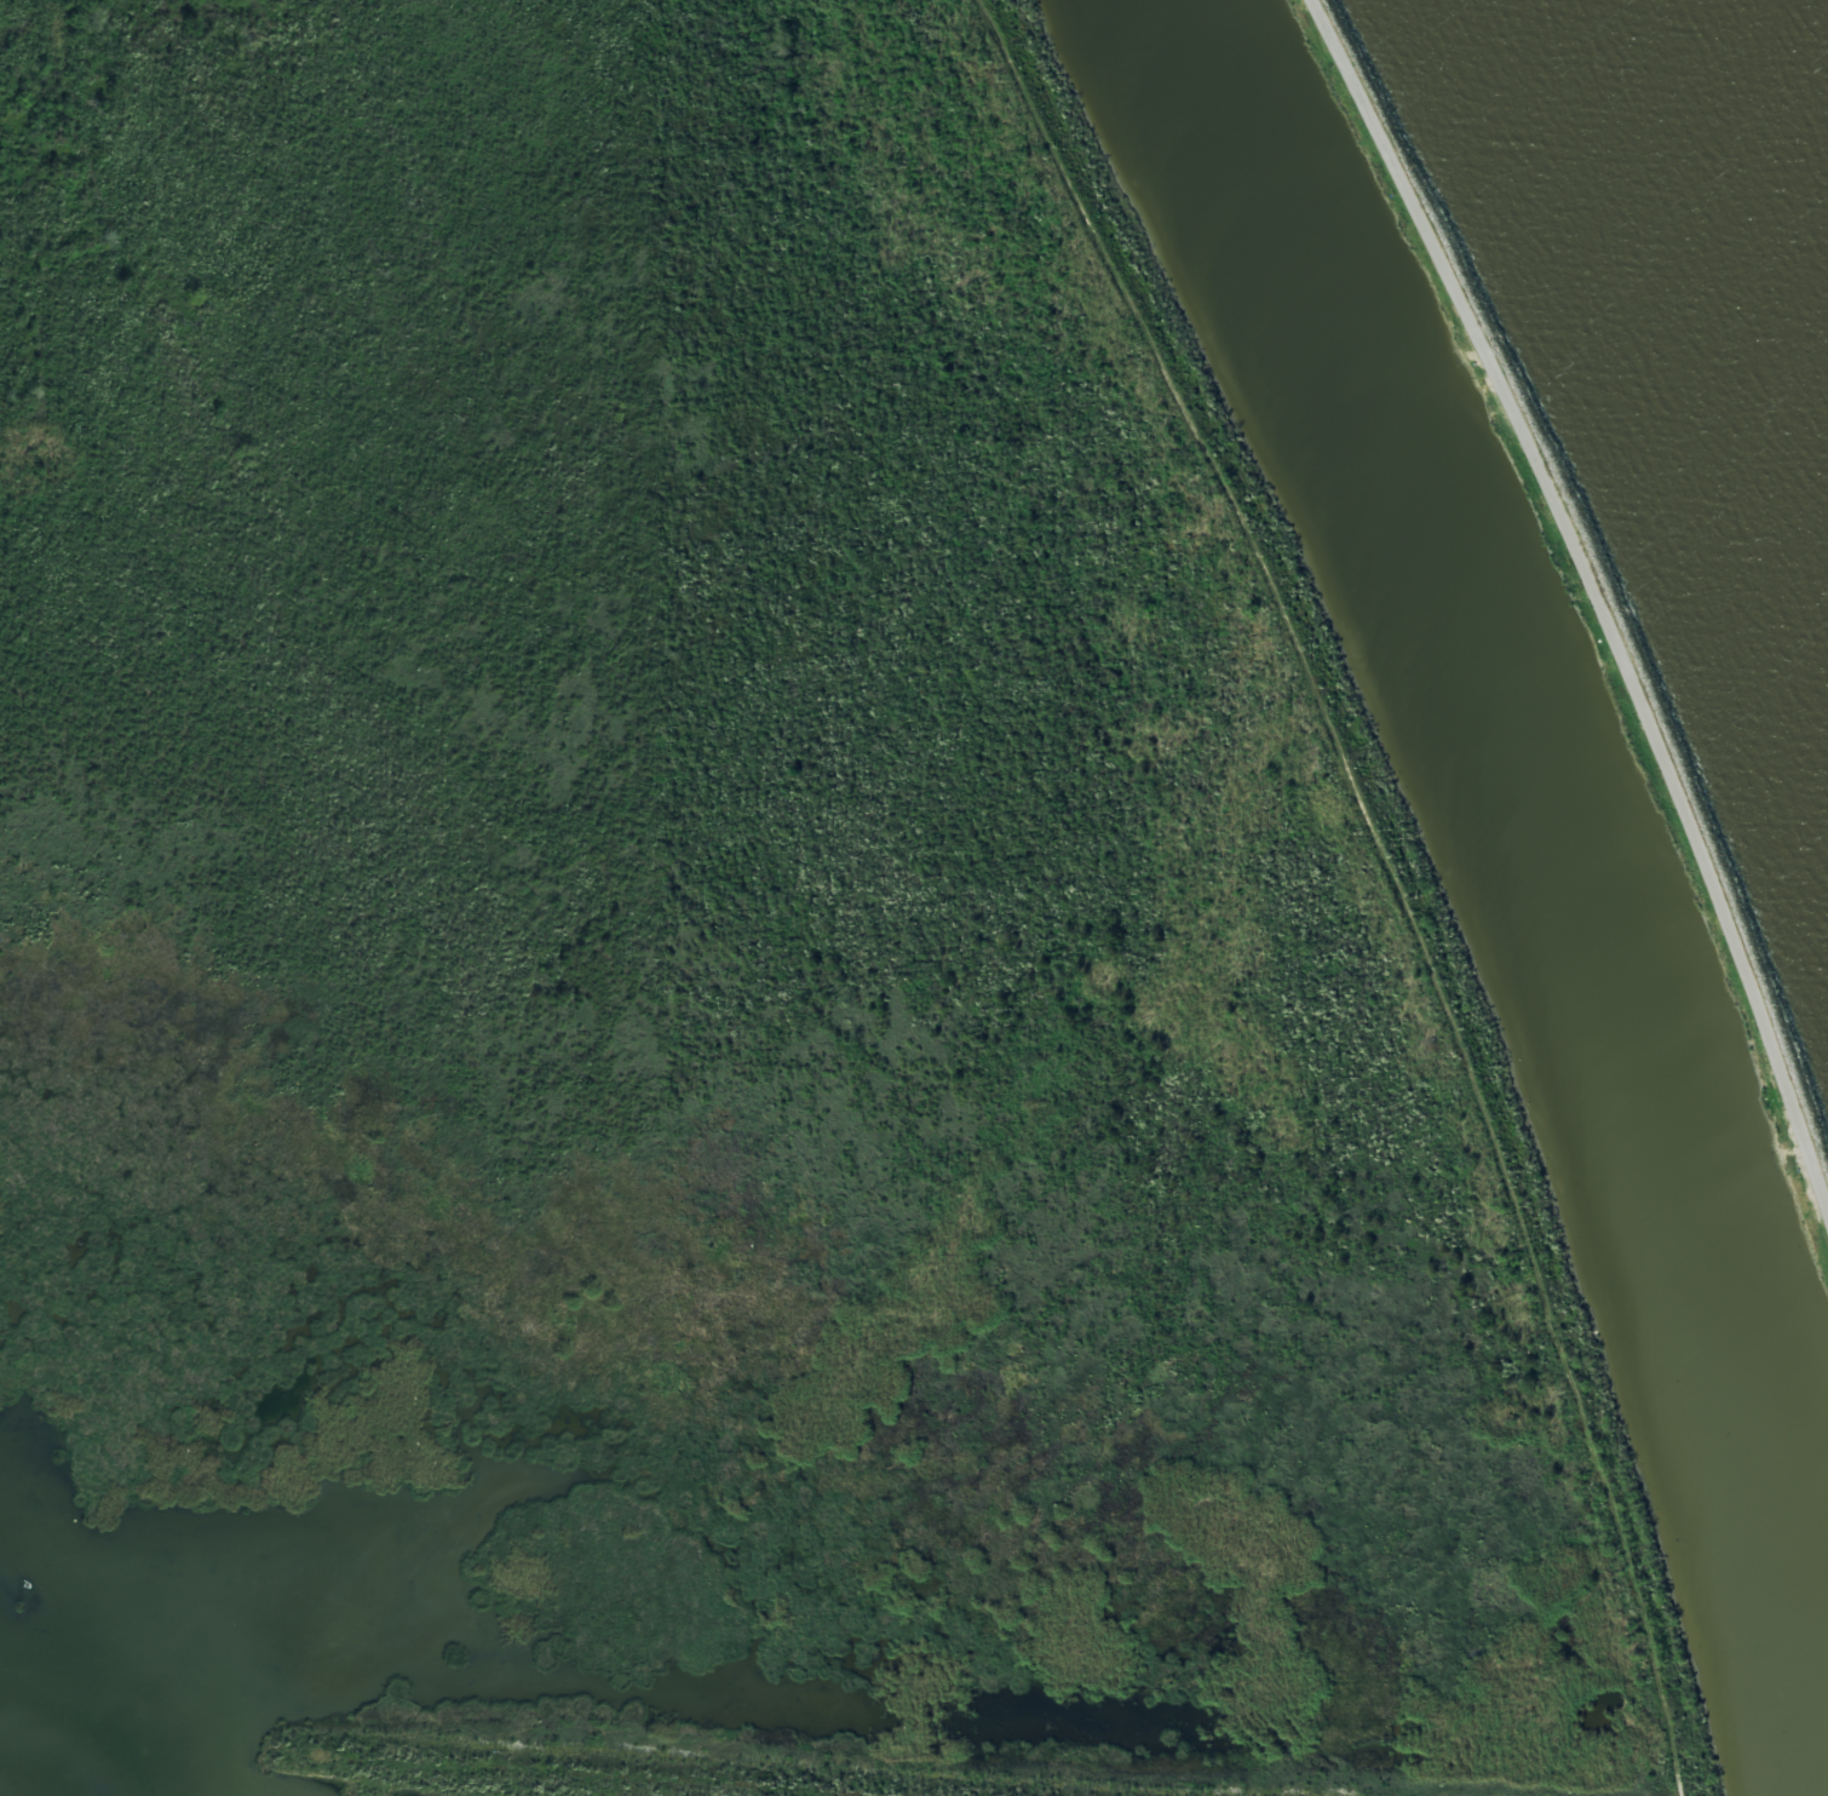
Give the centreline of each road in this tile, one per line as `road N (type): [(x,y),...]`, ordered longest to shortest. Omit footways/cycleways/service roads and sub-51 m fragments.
road 1 (residential): [(1311,0),(1519,419),(1666,756),(1813,1165)]

